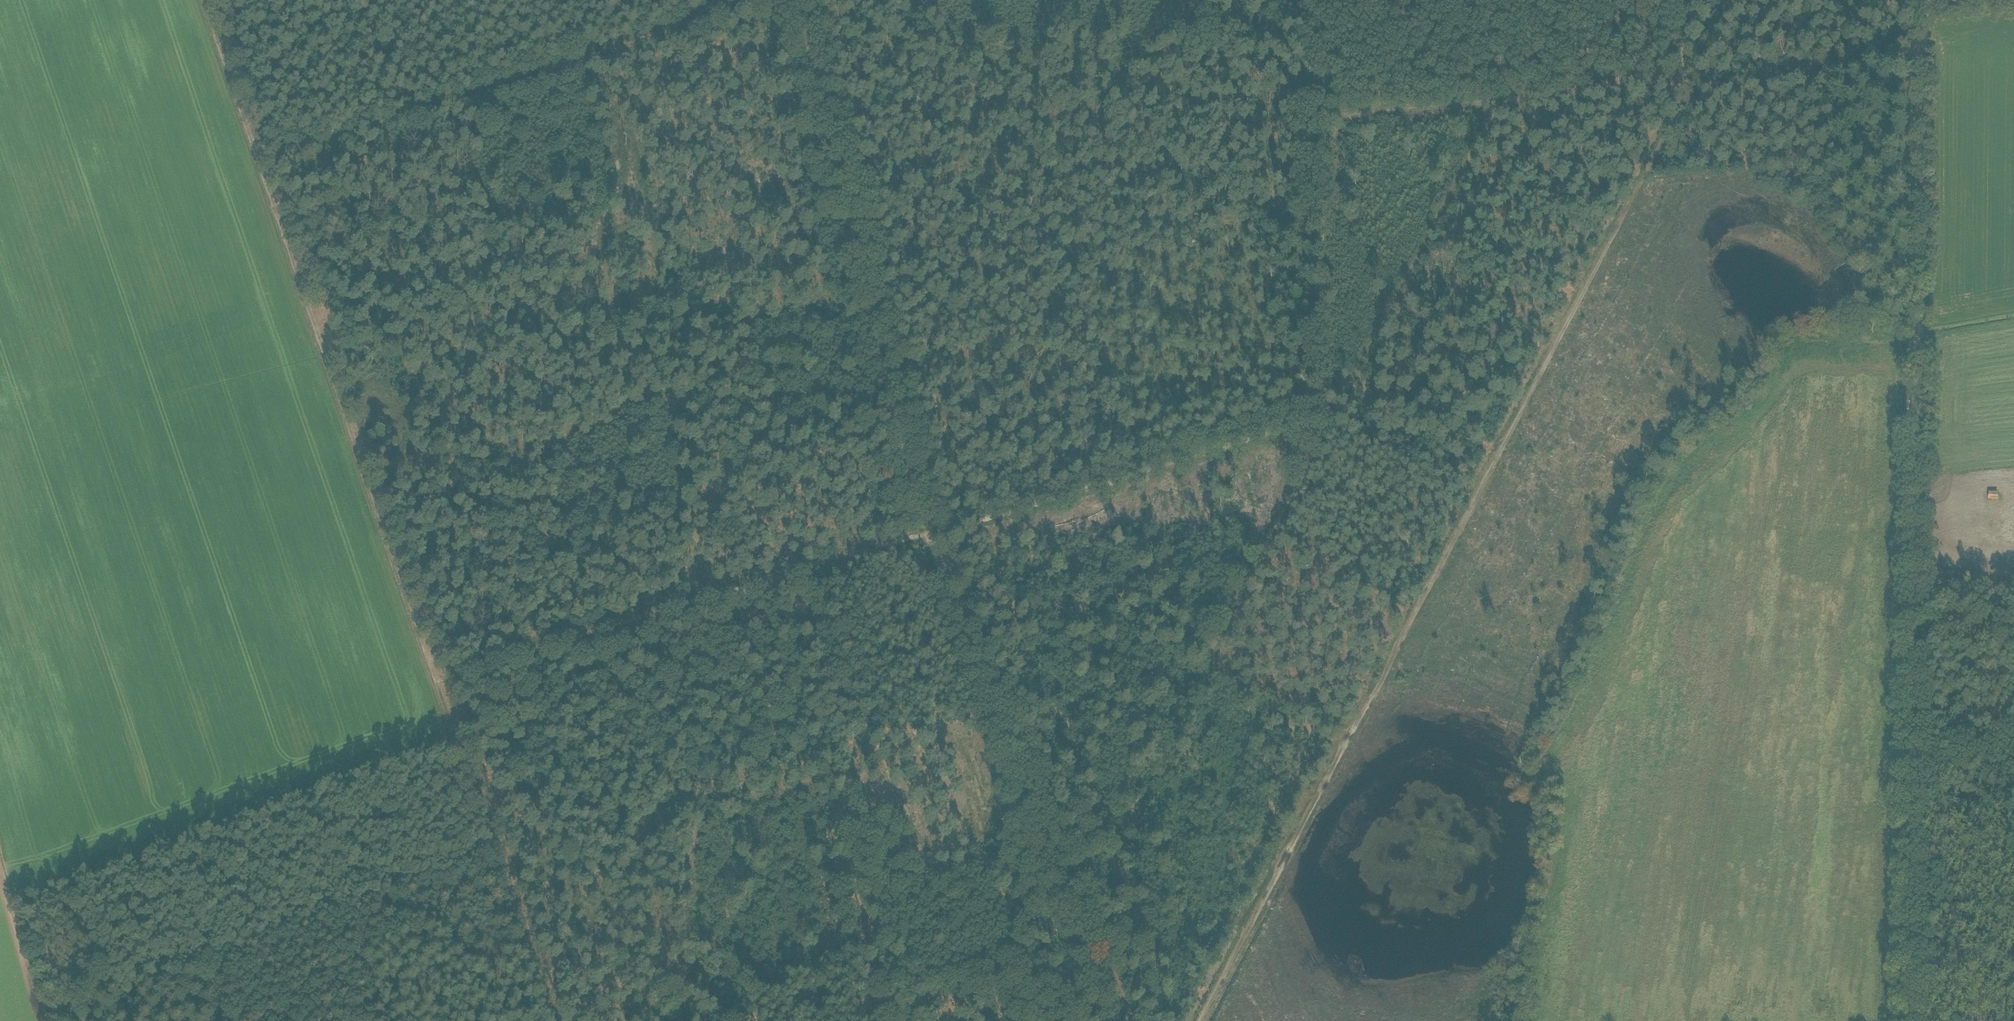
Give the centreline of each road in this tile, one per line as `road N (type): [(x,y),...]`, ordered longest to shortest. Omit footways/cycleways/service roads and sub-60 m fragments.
road 1 (track): [(797,0),(928,534),(1121,1020)]
road 2 (track): [(434,681),(1333,414)]
road 3 (track): [(1333,414),(1501,100),(1911,57)]
road 4 (track): [(1333,414),(1212,648),(1212,668),(1354,732),(1203,1020)]
road 5 (track): [(203,0),(434,681)]
road 6 (track): [(1920,319),(1899,1020)]
road 7 (track): [(1354,732),(1647,171)]
road 8 (track): [(768,0),(259,164)]
road 9 (track): [(1312,420),(1322,398),(1326,0)]
road 10 (track): [(434,681),(551,1020)]
road 11 (track): [(1684,0),(1683,84),(1647,171)]
road 12 (track): [(1501,100),(1325,117)]
road 13 (track): [(0,870),(44,1020)]

